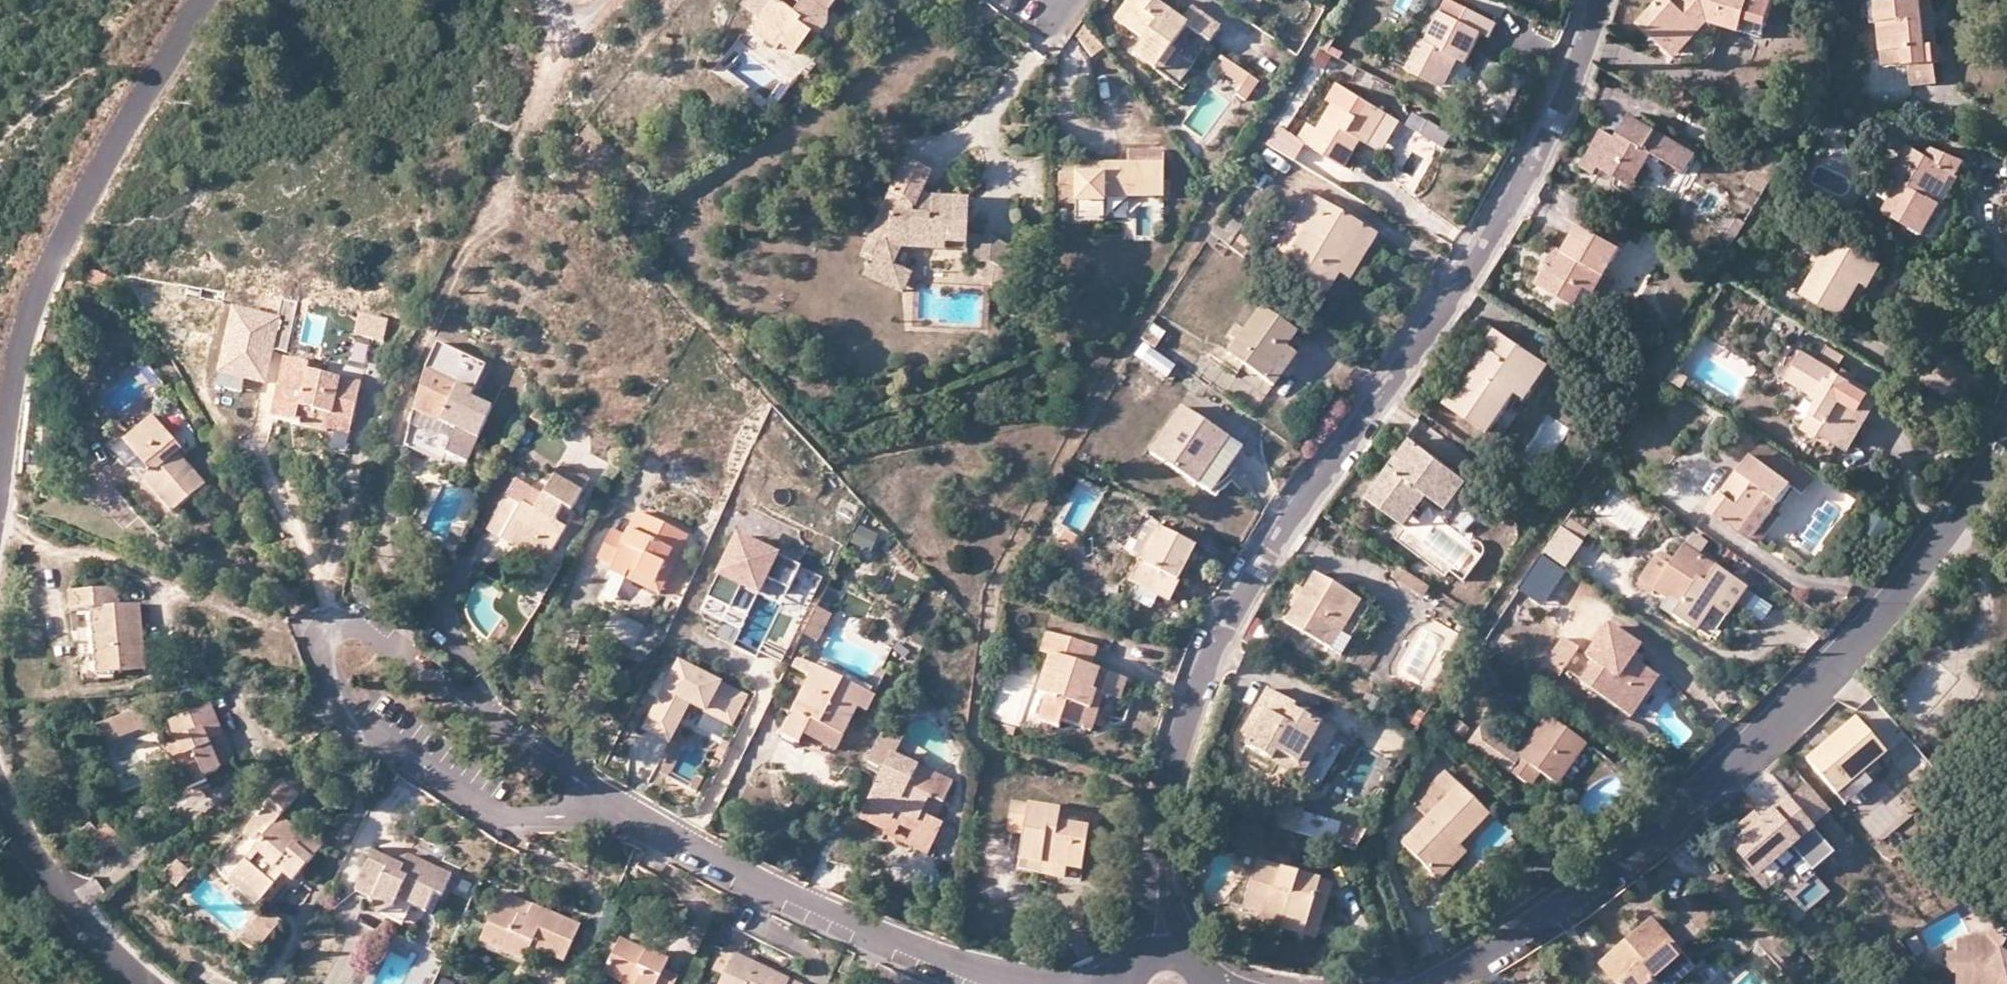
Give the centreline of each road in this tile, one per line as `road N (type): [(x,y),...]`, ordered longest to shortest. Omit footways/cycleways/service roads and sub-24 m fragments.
road 1 (residential): [(1163,949),(1160,815),(1206,660),(1493,229),(1556,120),(1600,0)]
road 2 (residential): [(2006,435),(1876,621),(1773,725),(1620,864),(1439,983)]
road 3 (residential): [(598,803),(353,626),(332,625),(321,637),(339,698),(361,722),(501,819),(562,819)]
road 4 (residential): [(0,510),(9,412),(36,294),(217,0)]
road 5 (residential): [(1024,983),(816,904),(598,803)]
road 6 (residential): [(152,983),(104,940),(24,842),(0,783)]

